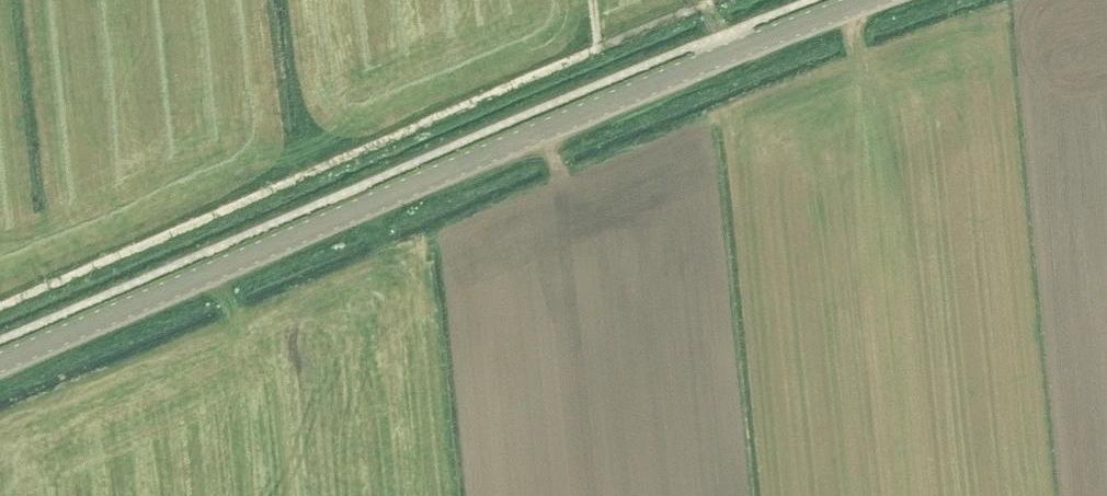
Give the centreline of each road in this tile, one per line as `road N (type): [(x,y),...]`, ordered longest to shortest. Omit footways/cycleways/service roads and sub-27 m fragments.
road 1 (tertiary): [(0,361),(875,0)]

